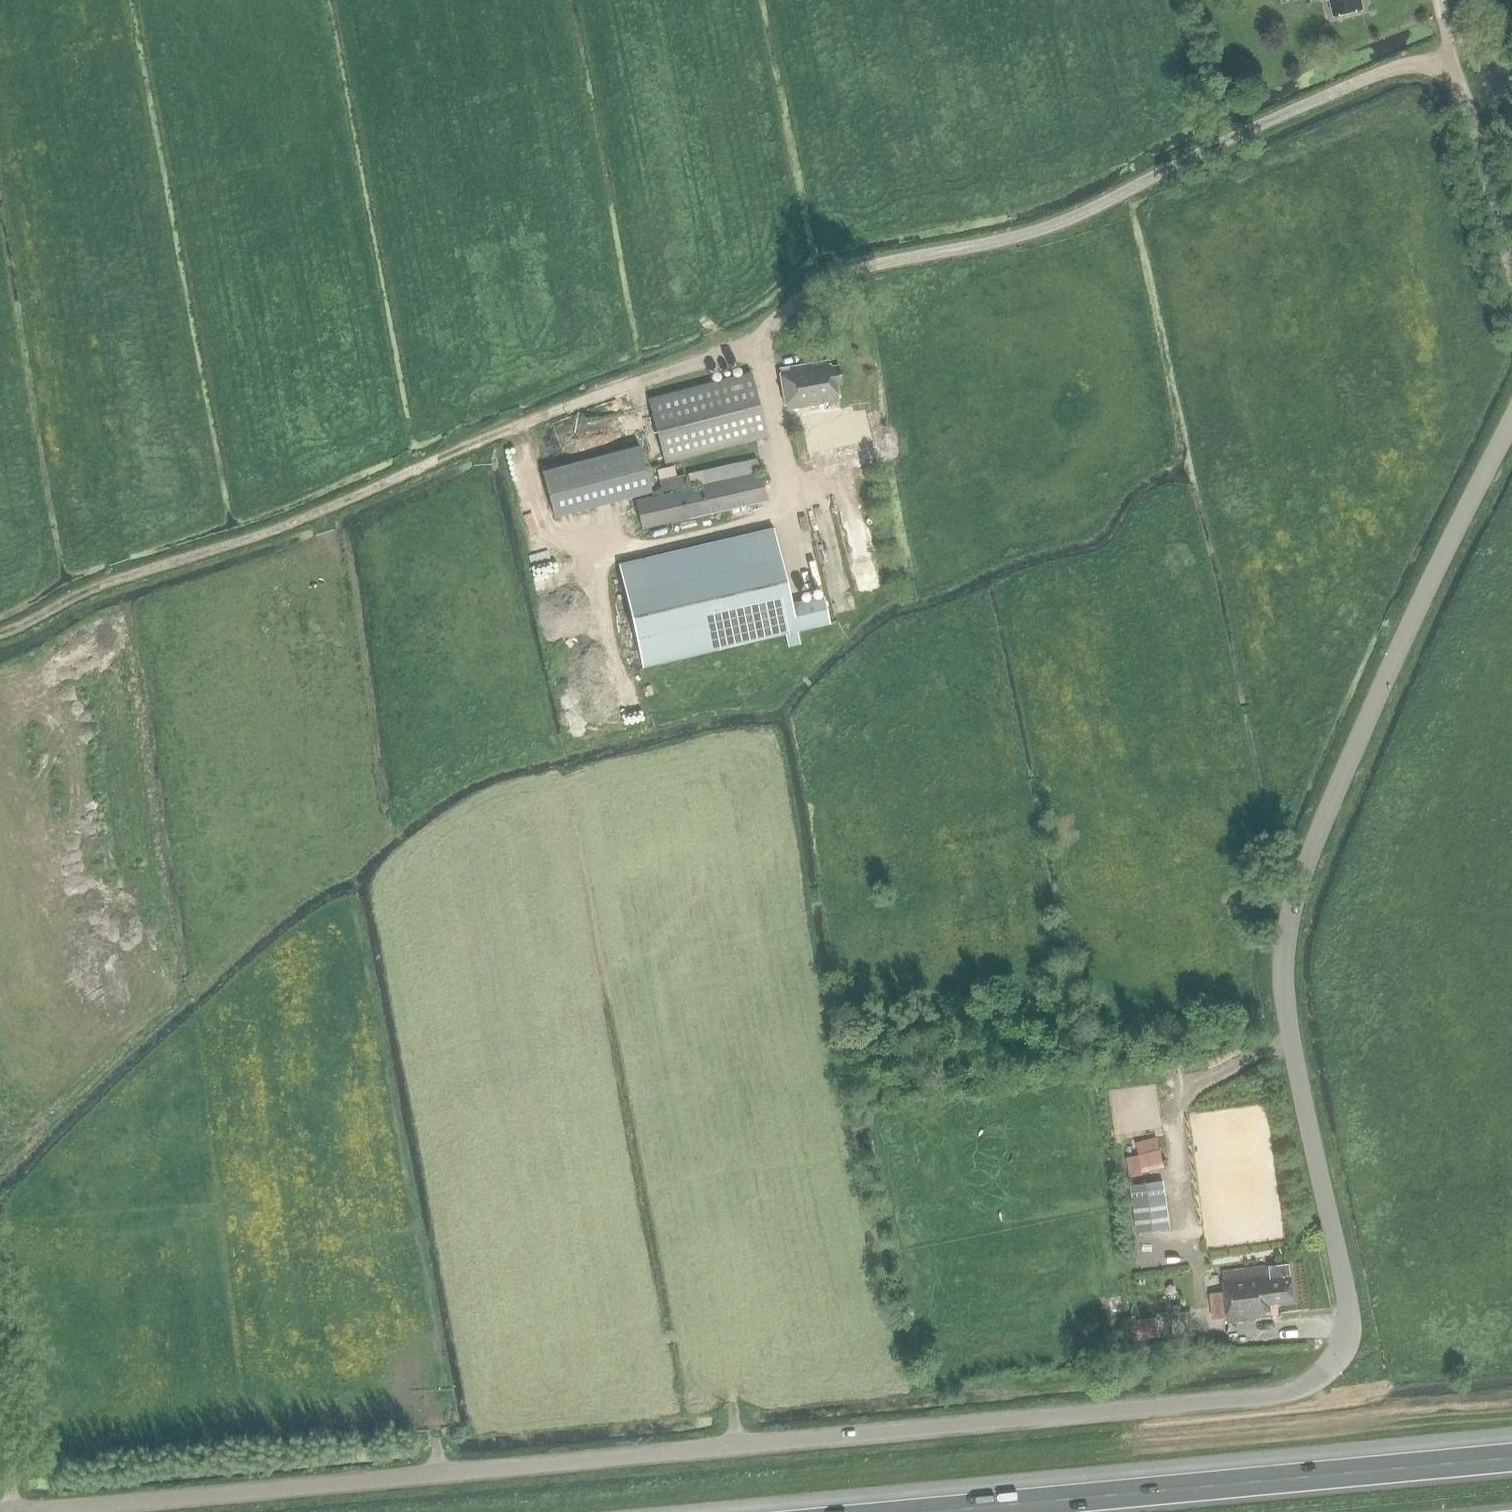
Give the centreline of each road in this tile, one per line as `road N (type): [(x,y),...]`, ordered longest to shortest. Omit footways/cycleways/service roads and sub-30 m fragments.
road 1 (unclassified): [(24,1511),(1291,1393),(1315,1380),(1341,1348),(1349,1298),(1286,994),(1288,927),(1331,806),(1511,419)]
road 2 (track): [(1454,75),(1439,63),(1397,65),(1058,224),(841,275),(737,345),(292,522),(88,590),(0,633)]
road 3 (motorway): [(1511,1458),(940,1511)]
road 4 (track): [(1511,271),(1454,75)]

